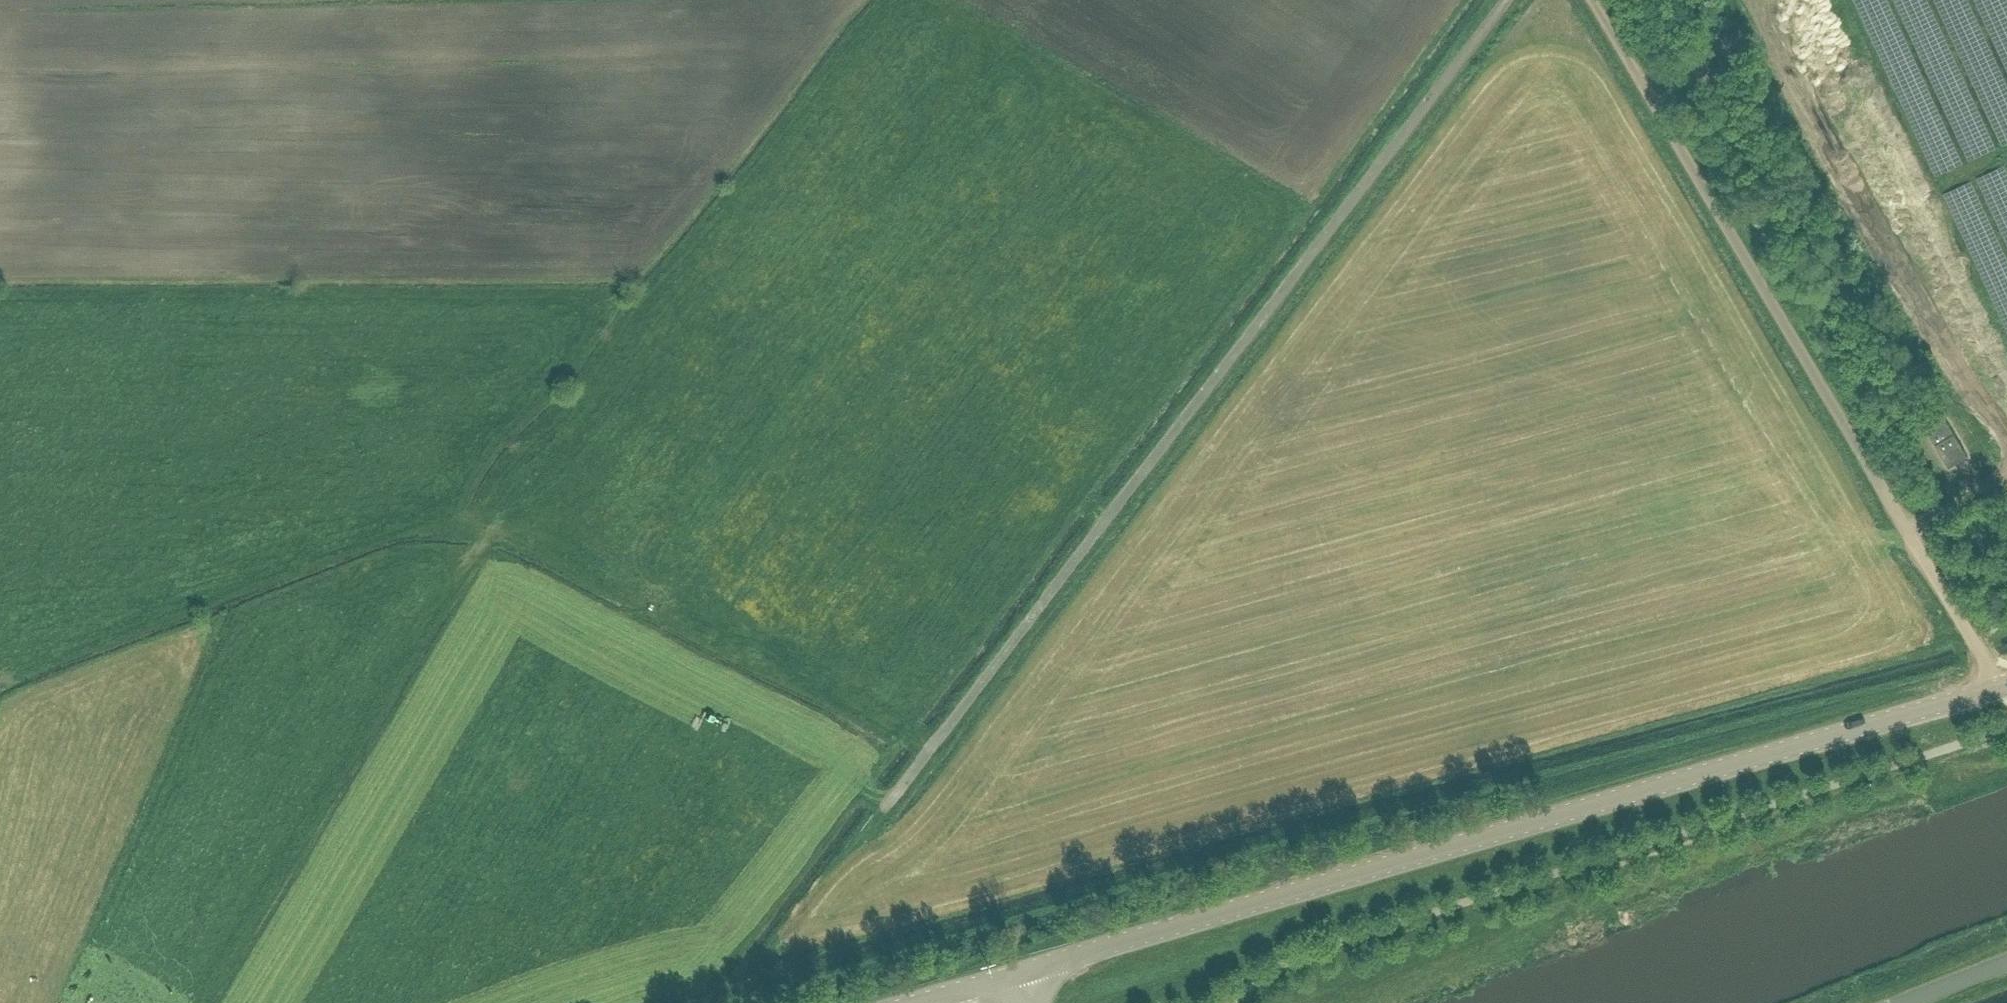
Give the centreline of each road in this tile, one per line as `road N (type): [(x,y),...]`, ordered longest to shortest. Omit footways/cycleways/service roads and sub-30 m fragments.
road 1 (tertiary): [(997,978),(2000,687)]
road 2 (unclassified): [(1506,0),(883,808)]
road 3 (unclassified): [(2000,687),(1593,0)]

